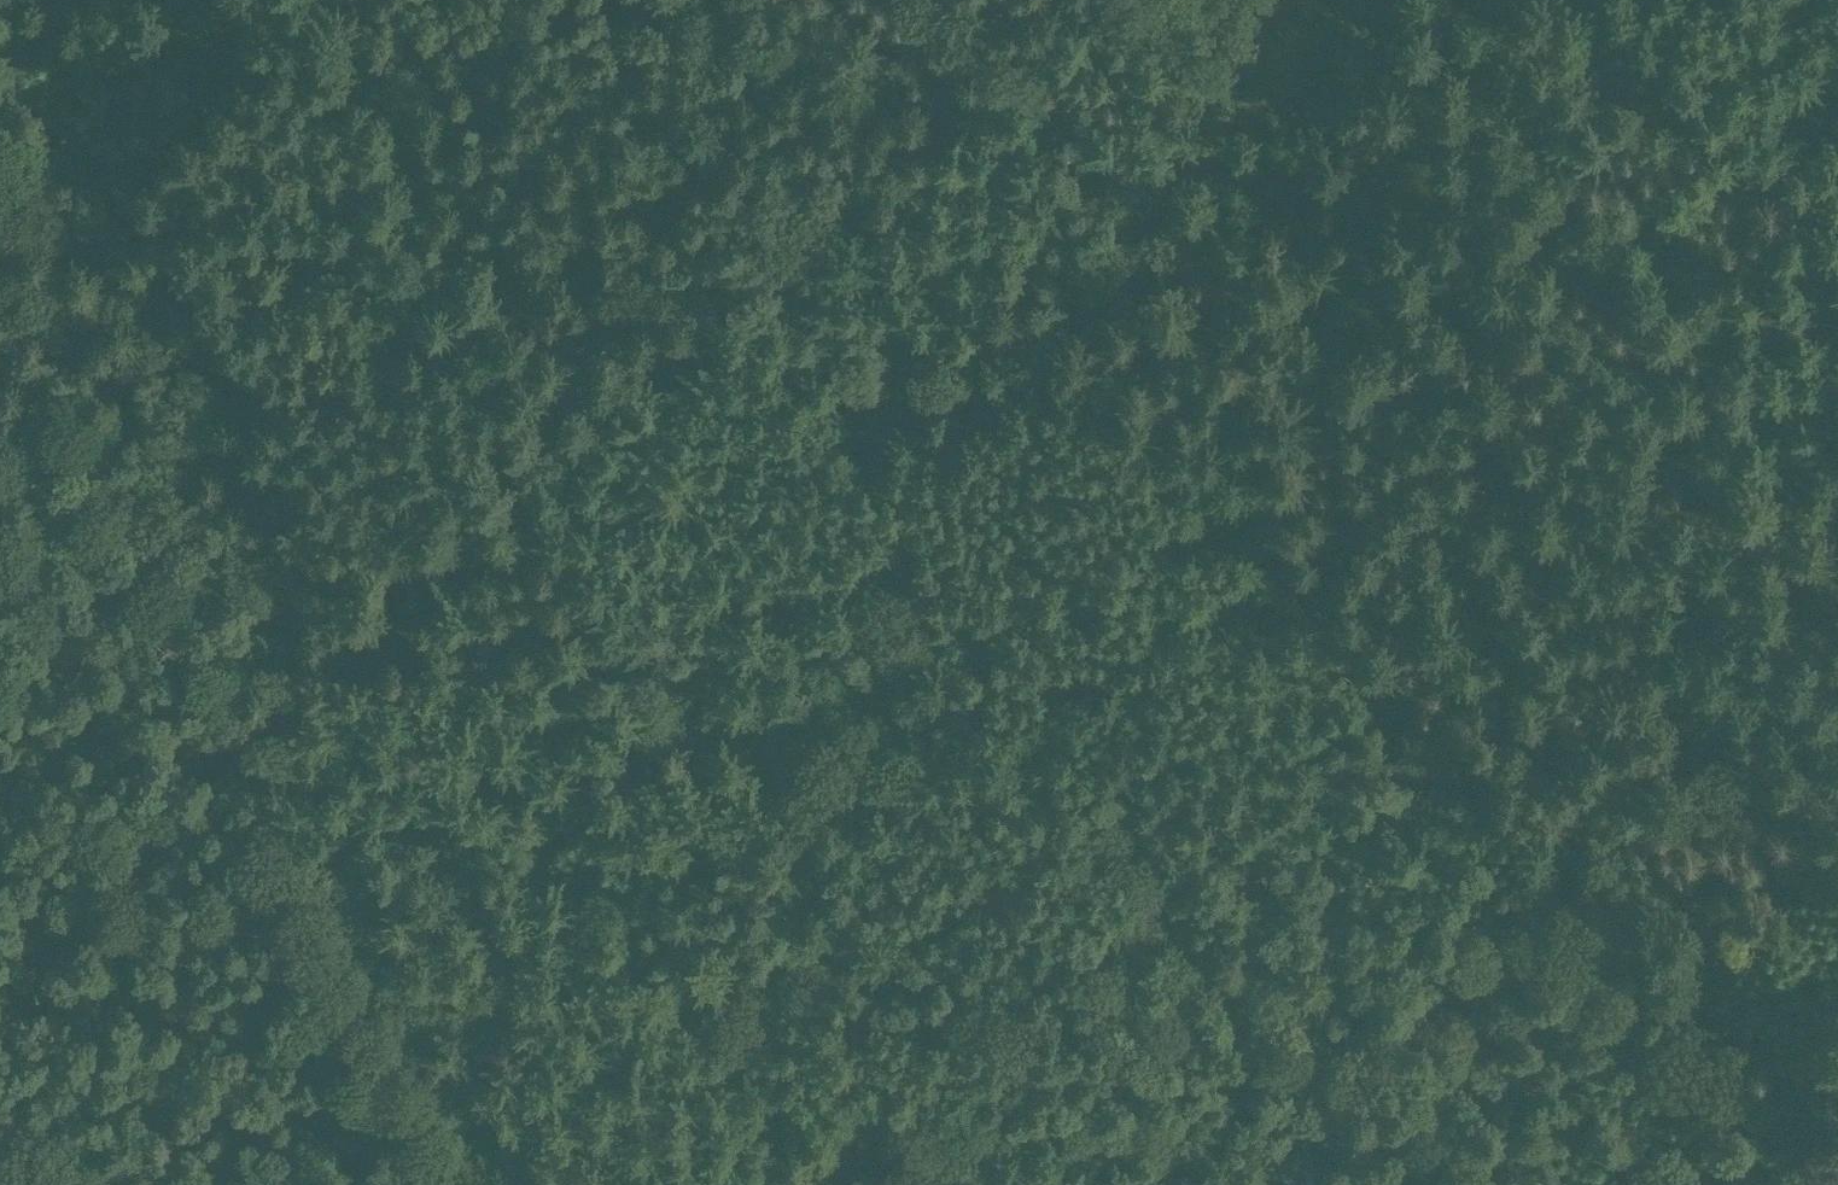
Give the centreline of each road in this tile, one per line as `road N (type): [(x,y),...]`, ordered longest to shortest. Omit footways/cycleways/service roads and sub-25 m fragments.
road 1 (track): [(0,462),(454,1184)]

